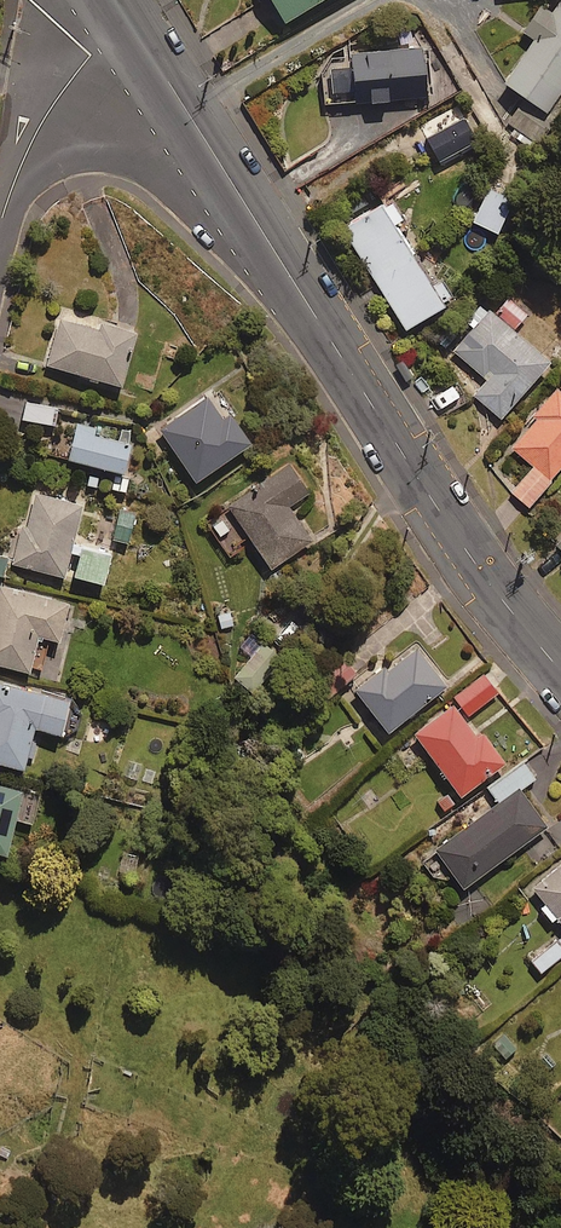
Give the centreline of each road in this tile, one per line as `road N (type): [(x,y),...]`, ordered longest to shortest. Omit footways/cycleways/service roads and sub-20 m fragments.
road 1 (tertiary): [(560,669),(436,506),(122,10)]
road 2 (residential): [(0,224),(12,178),(42,119),(122,10)]

